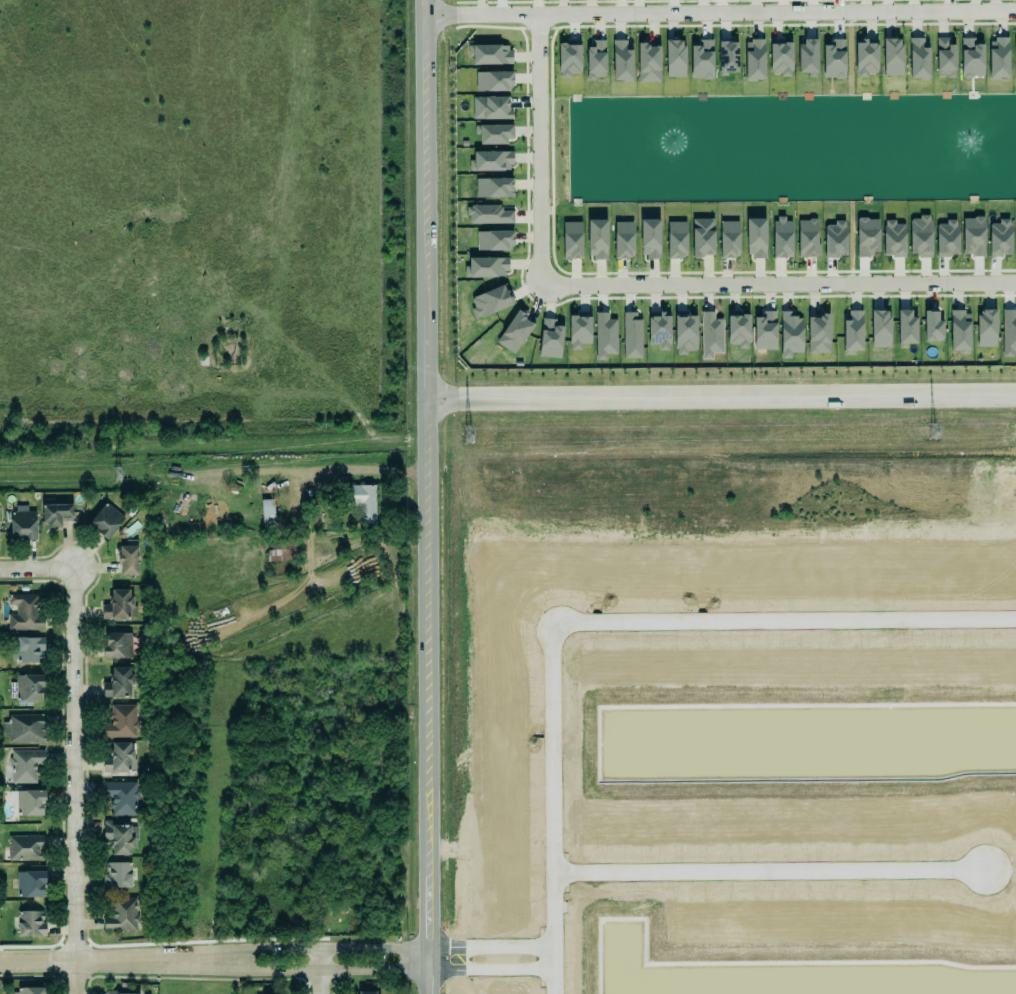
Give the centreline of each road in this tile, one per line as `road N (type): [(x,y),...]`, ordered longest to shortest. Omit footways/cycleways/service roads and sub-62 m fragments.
road 1 (secondary): [(425,993),(420,0)]
road 2 (residential): [(1015,616),(560,623),(550,637),(550,993)]
road 3 (residential): [(420,14),(1015,10)]
road 4 (residential): [(423,393),(1015,387)]
road 5 (residential): [(76,993),(75,569),(0,569)]
road 6 (residential): [(1015,286),(537,288)]
road 7 (residential): [(550,869),(979,866)]
road 8 (residential): [(541,13),(537,288)]
road 9 (tertiary): [(232,960),(0,961)]
road 10 (tertiary): [(425,948),(249,949),(232,960)]
road 11 (tertiary): [(232,960),(248,970),(425,969)]
road 12 (residential): [(550,944),(425,948)]
road 13 (residential): [(425,969),(550,966)]

